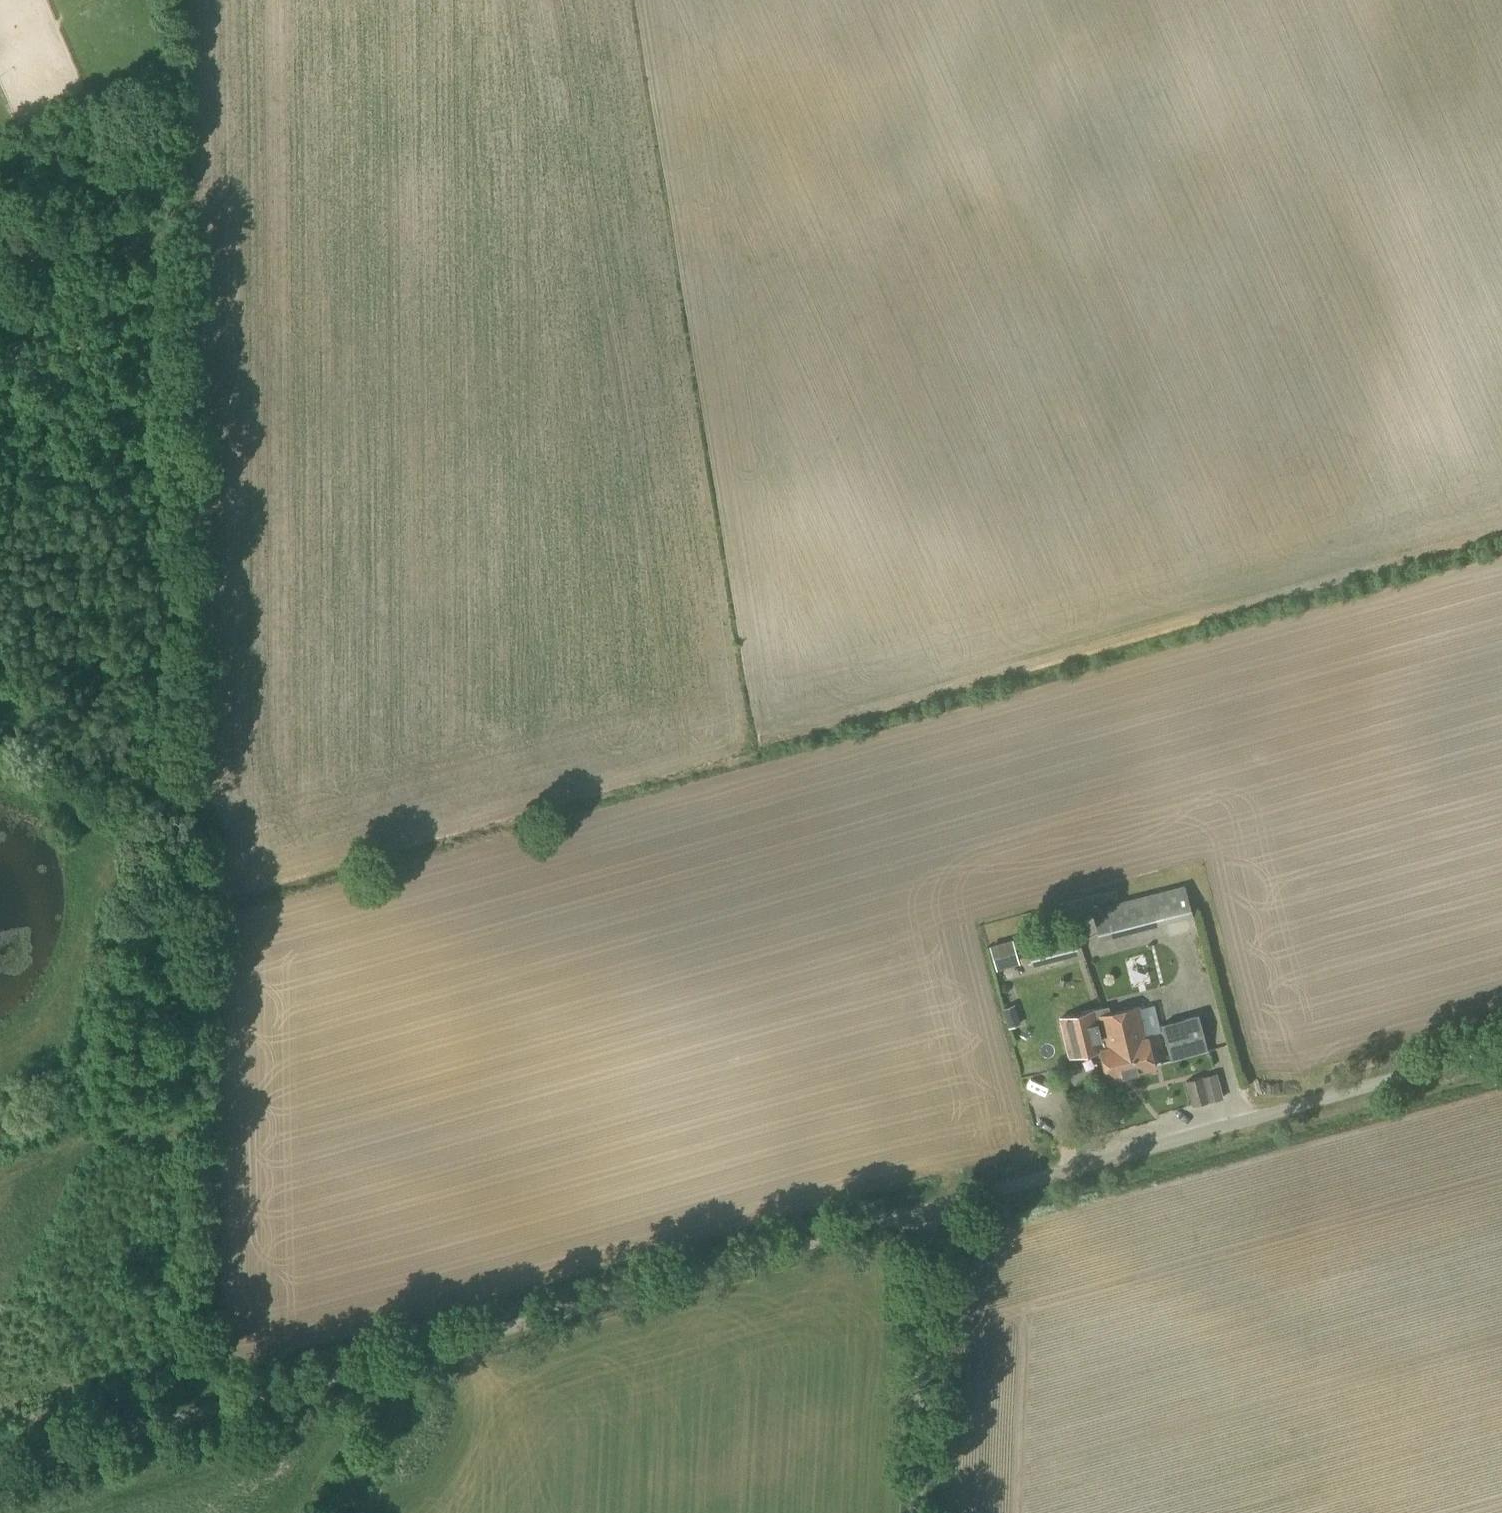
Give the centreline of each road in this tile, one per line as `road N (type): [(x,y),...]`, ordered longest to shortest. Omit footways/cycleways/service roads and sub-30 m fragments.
road 1 (unclassified): [(0,1471),(930,1208)]
road 2 (unclassified): [(930,1208),(1501,1049)]
road 3 (unclassified): [(930,1208),(917,1512)]

